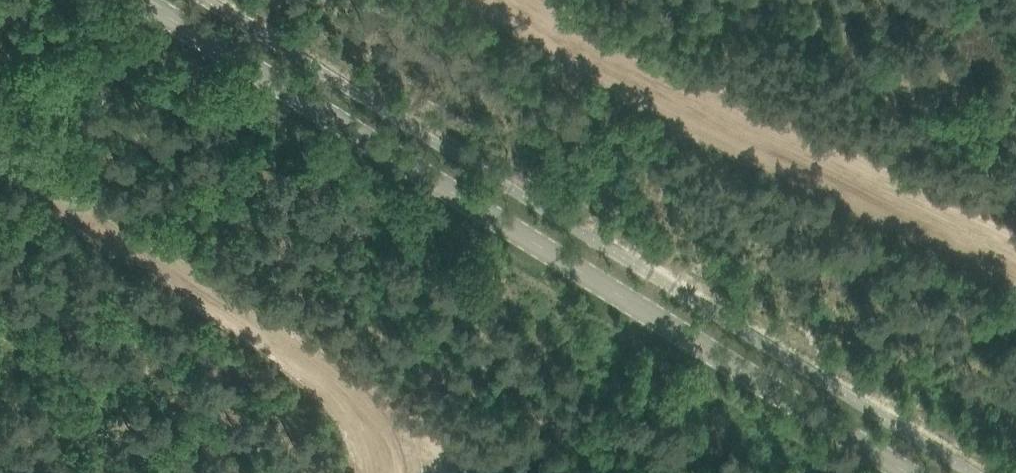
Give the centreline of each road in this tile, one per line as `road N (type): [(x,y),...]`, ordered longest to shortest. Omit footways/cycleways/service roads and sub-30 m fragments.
road 1 (tertiary): [(913,472),(157,0)]
road 2 (track): [(1015,265),(805,160),(531,0)]

